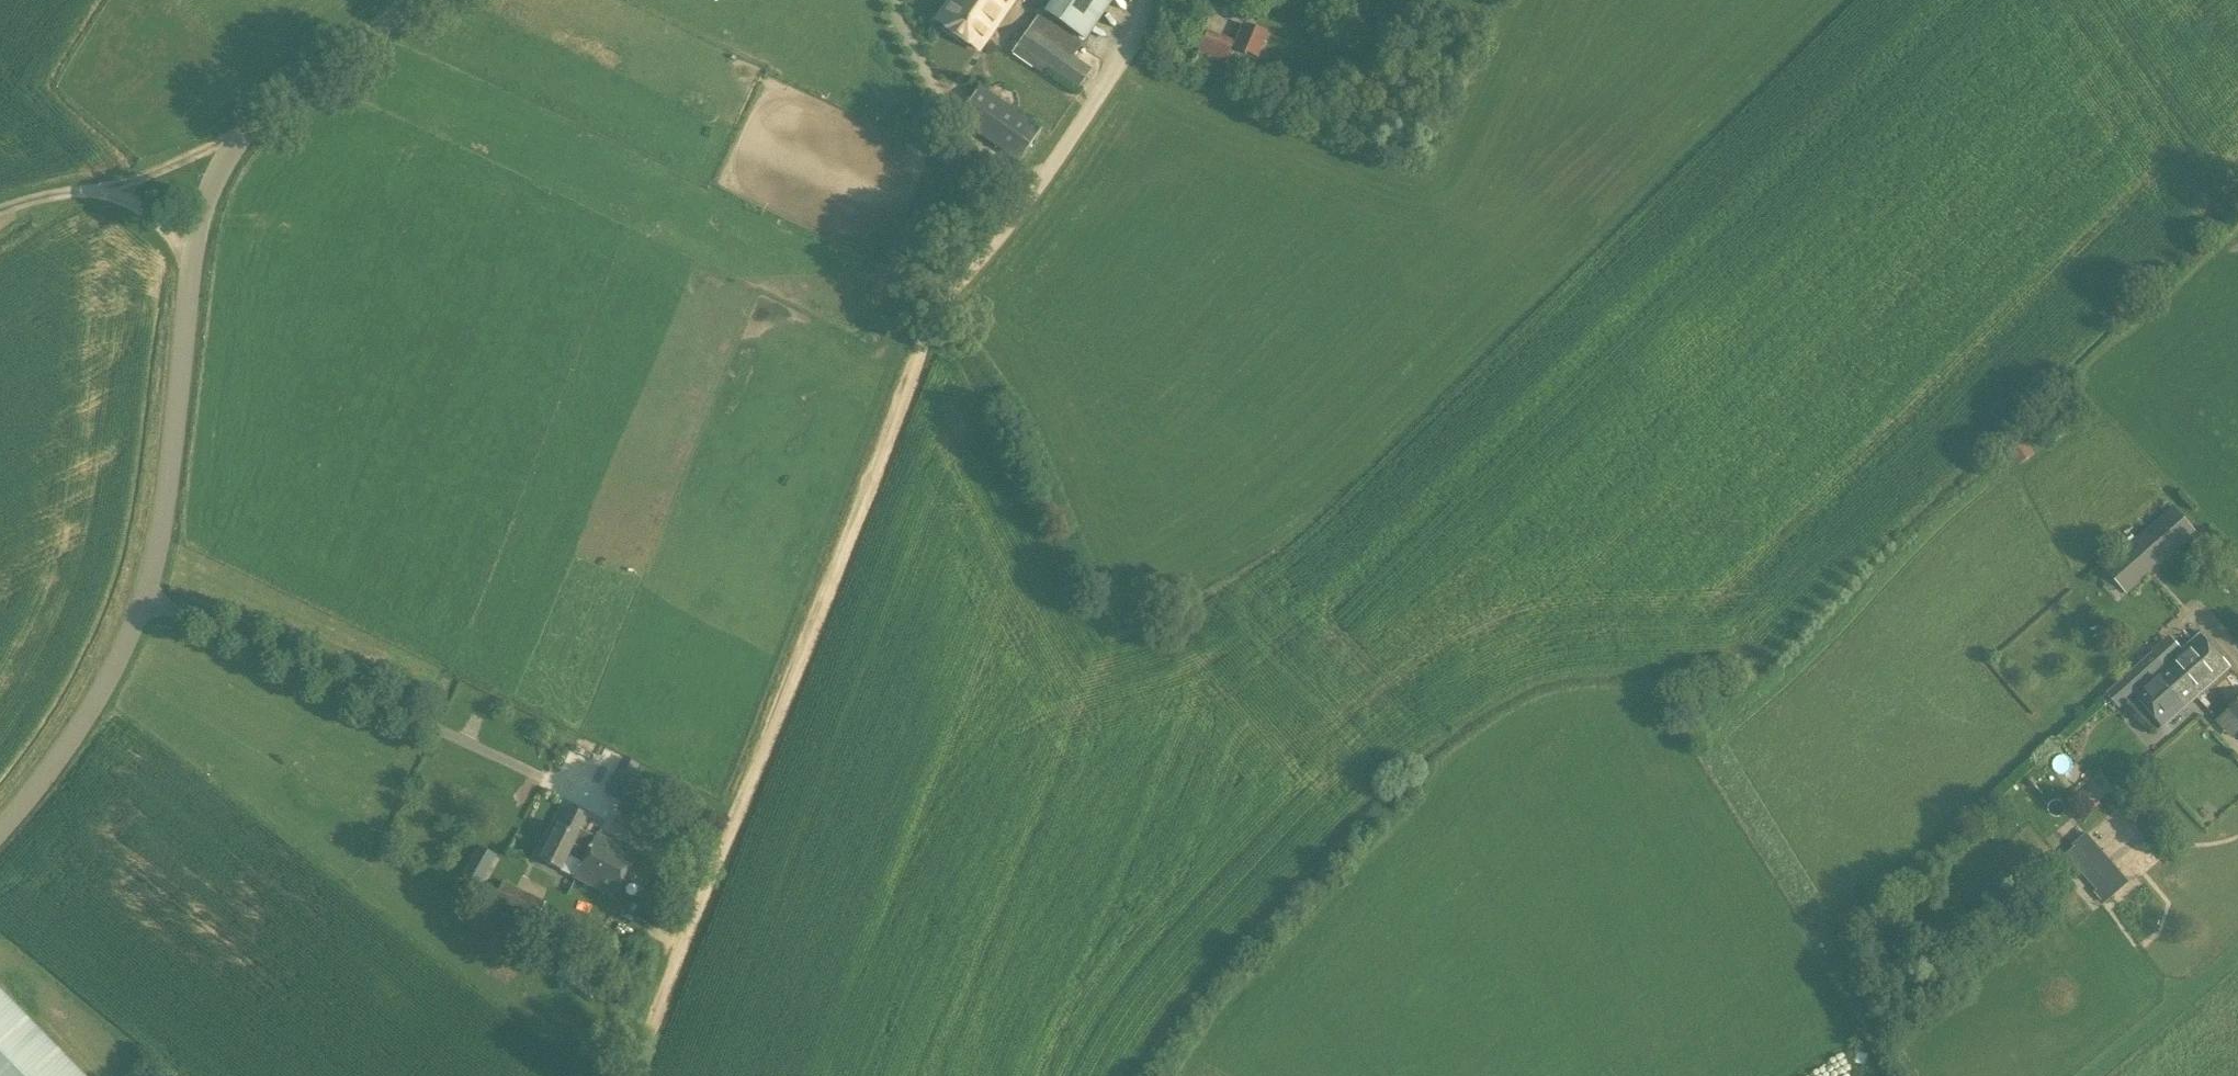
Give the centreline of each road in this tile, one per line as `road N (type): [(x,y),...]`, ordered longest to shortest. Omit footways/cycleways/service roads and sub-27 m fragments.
road 1 (track): [(635,1075),(917,337),(1020,209),(1093,100),(1146,0)]
road 2 (unclassified): [(0,859),(101,734),(154,621),(193,261),(208,190),(238,134),(417,0)]
road 3 (track): [(238,134),(110,187),(0,211)]

